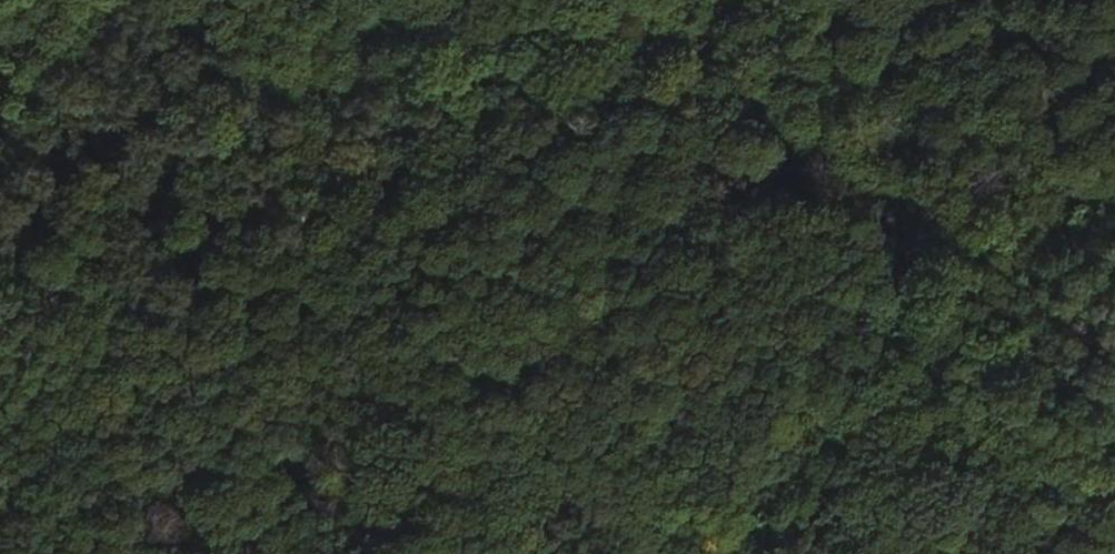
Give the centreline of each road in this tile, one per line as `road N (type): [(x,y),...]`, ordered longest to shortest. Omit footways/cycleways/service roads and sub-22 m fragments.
road 1 (track): [(720,553),(789,444),(851,375),(908,243)]

